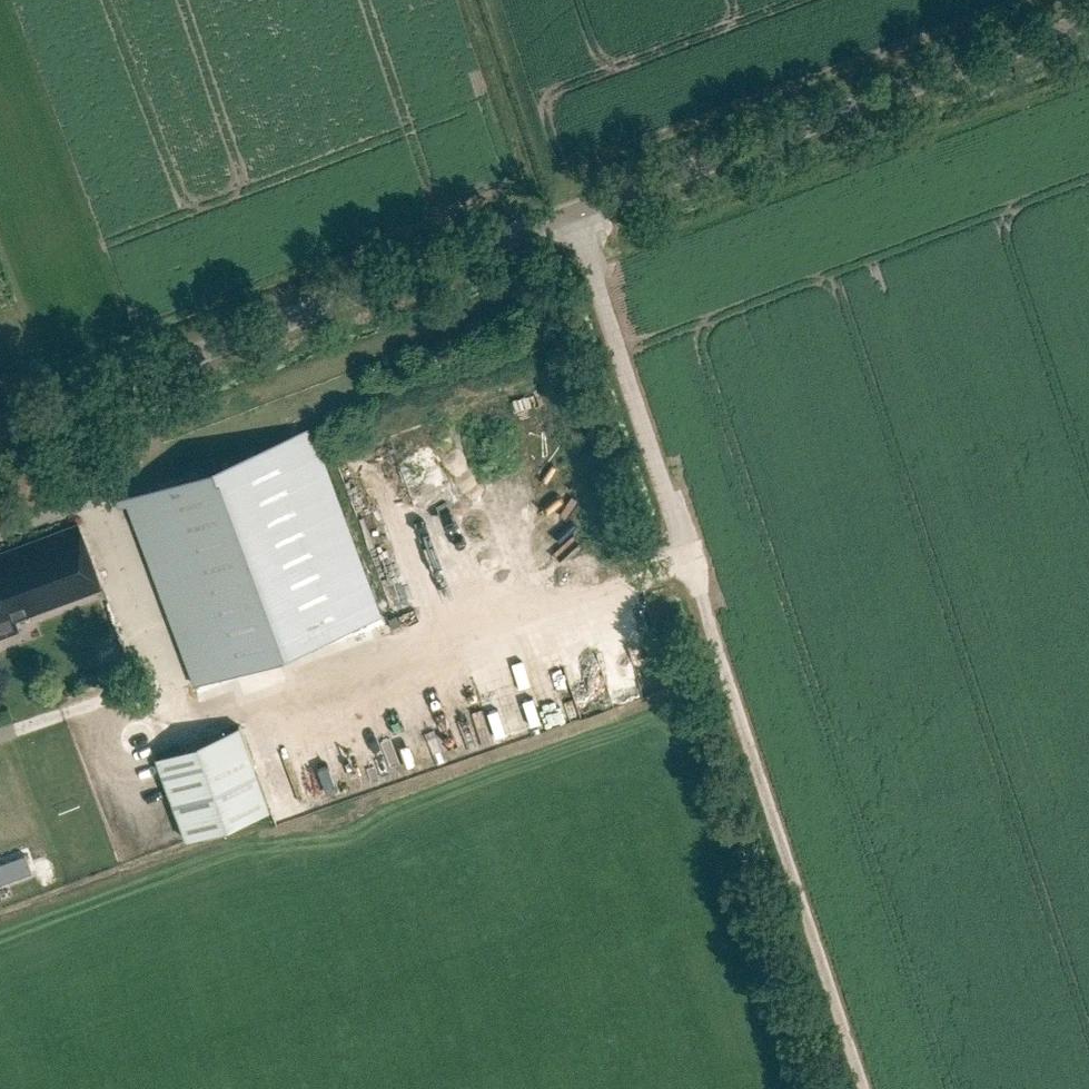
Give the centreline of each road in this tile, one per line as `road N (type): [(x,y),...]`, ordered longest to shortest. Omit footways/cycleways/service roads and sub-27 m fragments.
road 1 (unclassified): [(0,429),(1088,20)]
road 2 (track): [(690,565),(456,625),(330,673)]

